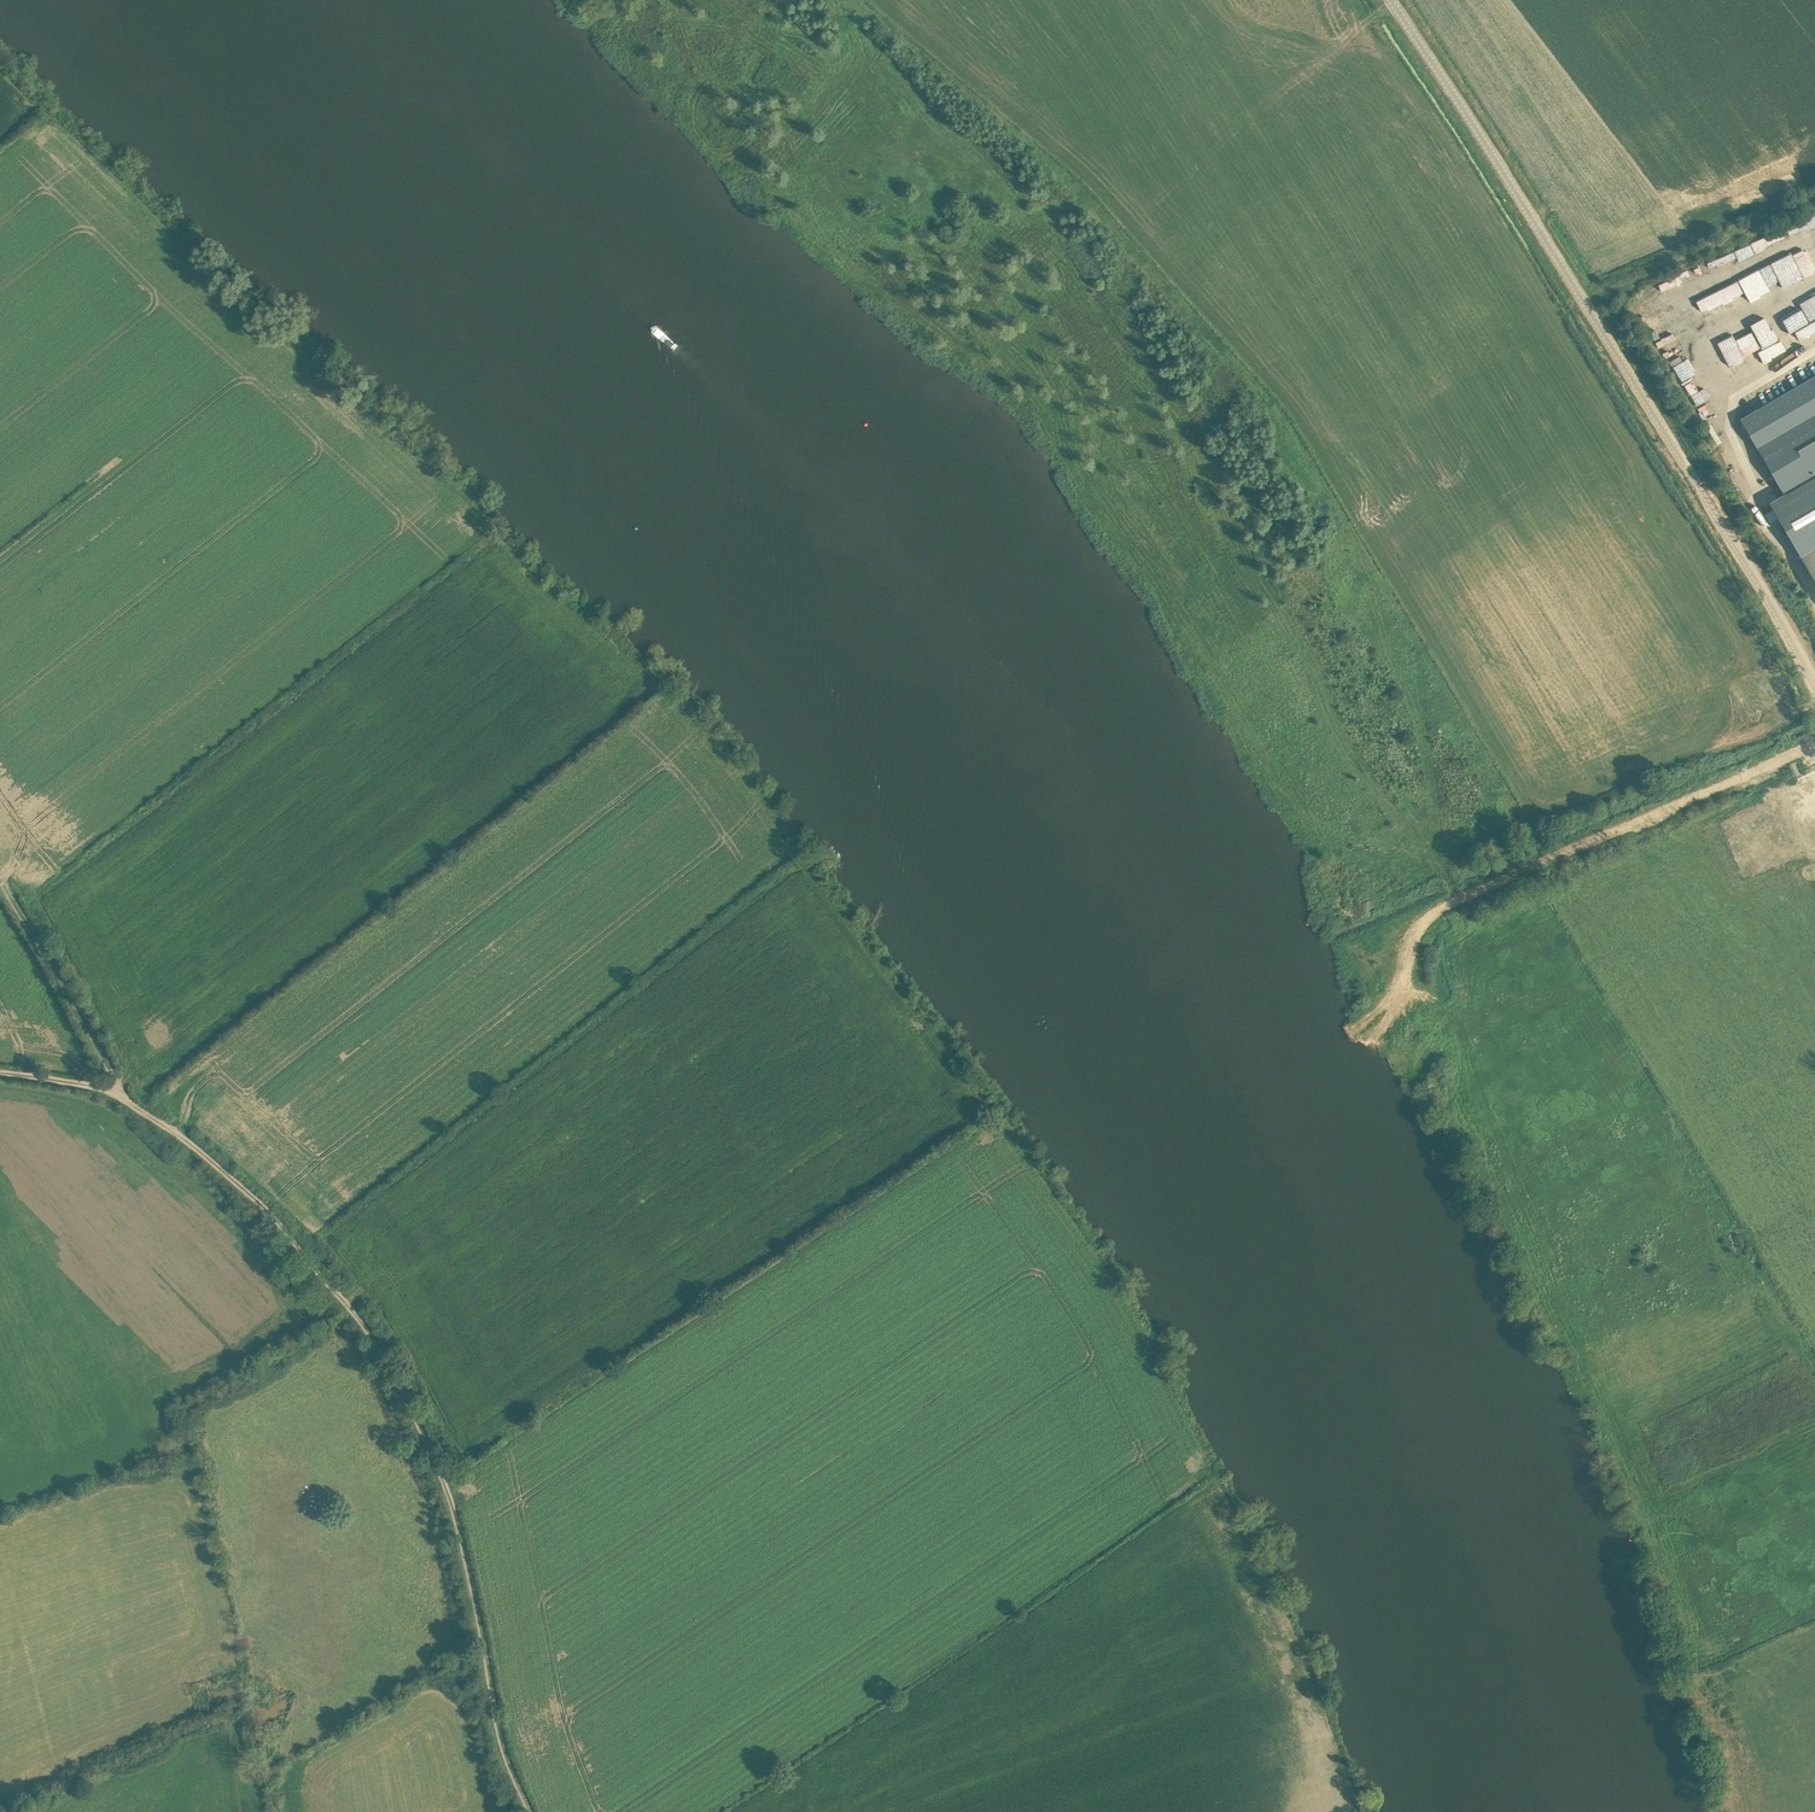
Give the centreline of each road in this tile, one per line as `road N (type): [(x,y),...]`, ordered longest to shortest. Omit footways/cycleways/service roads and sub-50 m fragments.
road 1 (track): [(529,1811),(496,1717),(453,1509),(382,1354),(276,1220),(121,1095)]
road 2 (unclassified): [(1814,687),(1392,0)]
road 3 (track): [(1373,1044),(1411,950),(1437,914),(1814,745)]
road 4 (track): [(1583,300),(1814,196)]
road 5 (track): [(11,896),(121,1095)]
road 6 (track): [(121,1095),(0,1072)]

